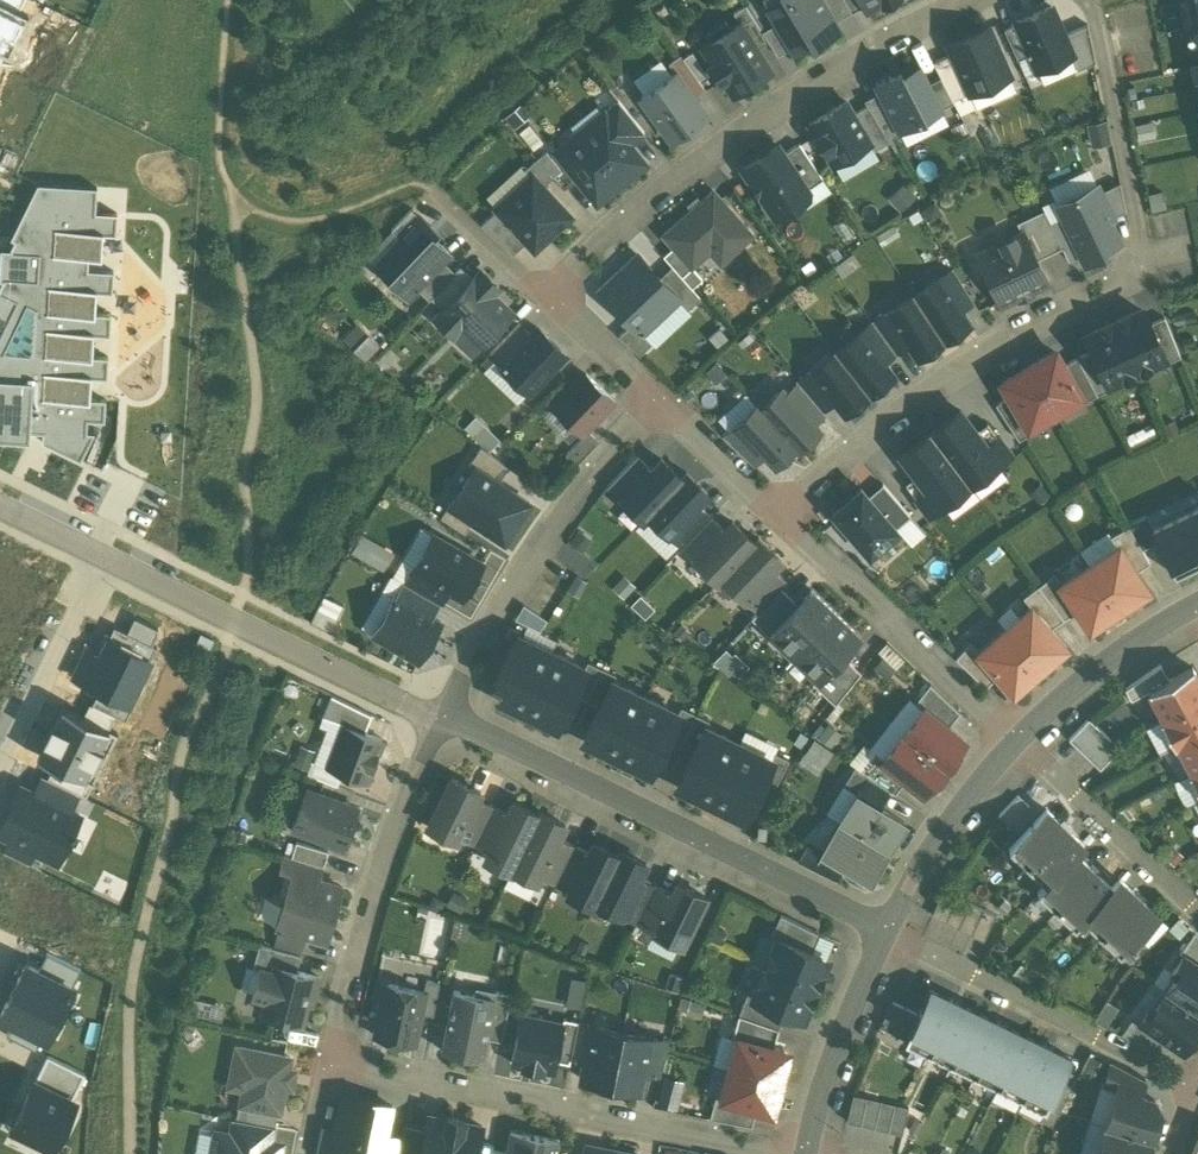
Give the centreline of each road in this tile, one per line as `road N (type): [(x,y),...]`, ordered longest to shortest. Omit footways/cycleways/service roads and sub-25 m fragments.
road 1 (residential): [(1087,0),(1099,22),(1146,261),(941,383),(841,457),(782,524)]
road 2 (residential): [(975,0),(876,47),(712,150),(545,298)]
road 3 (residential): [(445,719),(886,934)]
road 4 (residential): [(329,1062),(757,1149),(808,1151)]
road 5 (residential): [(658,404),(543,544),(445,719)]
road 6 (residential): [(102,557),(445,719)]
road 7 (residential): [(445,719),(409,788),(329,1062)]
road 8 (residential): [(1196,1085),(886,934)]
road 9 (residential): [(782,524),(1021,737)]
road 10 (residential): [(1197,913),(1021,737)]
road 11 (residential): [(0,775),(102,557)]
road 12 (residential): [(886,934),(942,832),(1021,737)]
road 13 (residential): [(808,1151),(844,1022),(886,934)]
road 14 (residential): [(1021,737),(1107,662),(1195,607)]
road 15 (residential): [(658,404),(782,524)]
road 16 (residential): [(545,298),(658,404)]
road 17 (residential): [(545,298),(441,198)]

